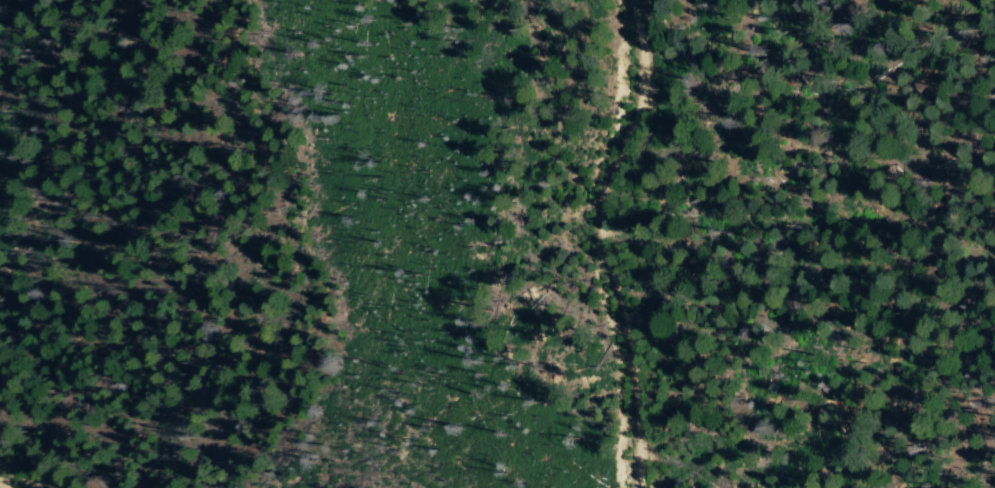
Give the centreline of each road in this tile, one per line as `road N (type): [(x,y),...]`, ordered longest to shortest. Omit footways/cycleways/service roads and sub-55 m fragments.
road 1 (track): [(639,487),(631,385),(589,213),(604,160),(634,113),(634,0)]

